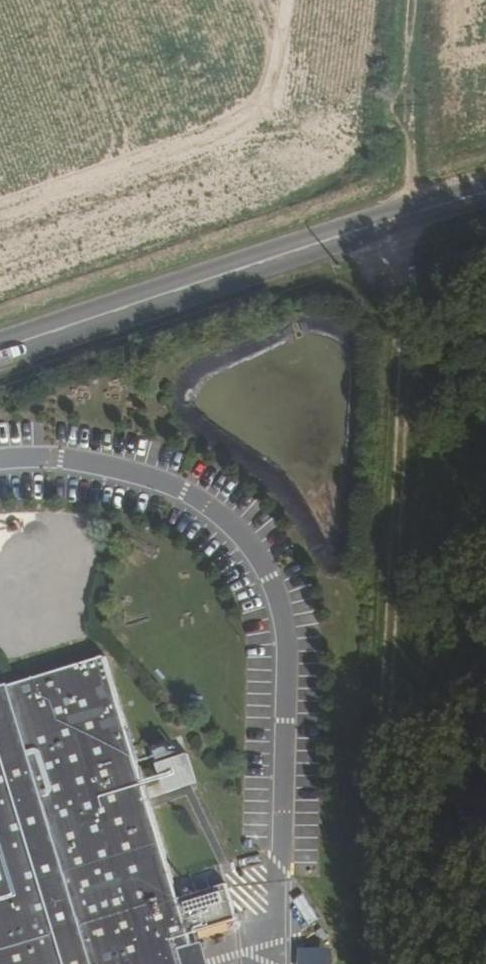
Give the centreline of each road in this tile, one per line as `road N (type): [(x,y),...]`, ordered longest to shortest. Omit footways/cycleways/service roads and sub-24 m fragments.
road 1 (track): [(380,963),(374,890),(422,0)]
road 2 (unclassified): [(0,475),(38,470),(158,498),(252,564),(275,685),(280,963)]
road 3 (primary): [(485,197),(0,351)]

